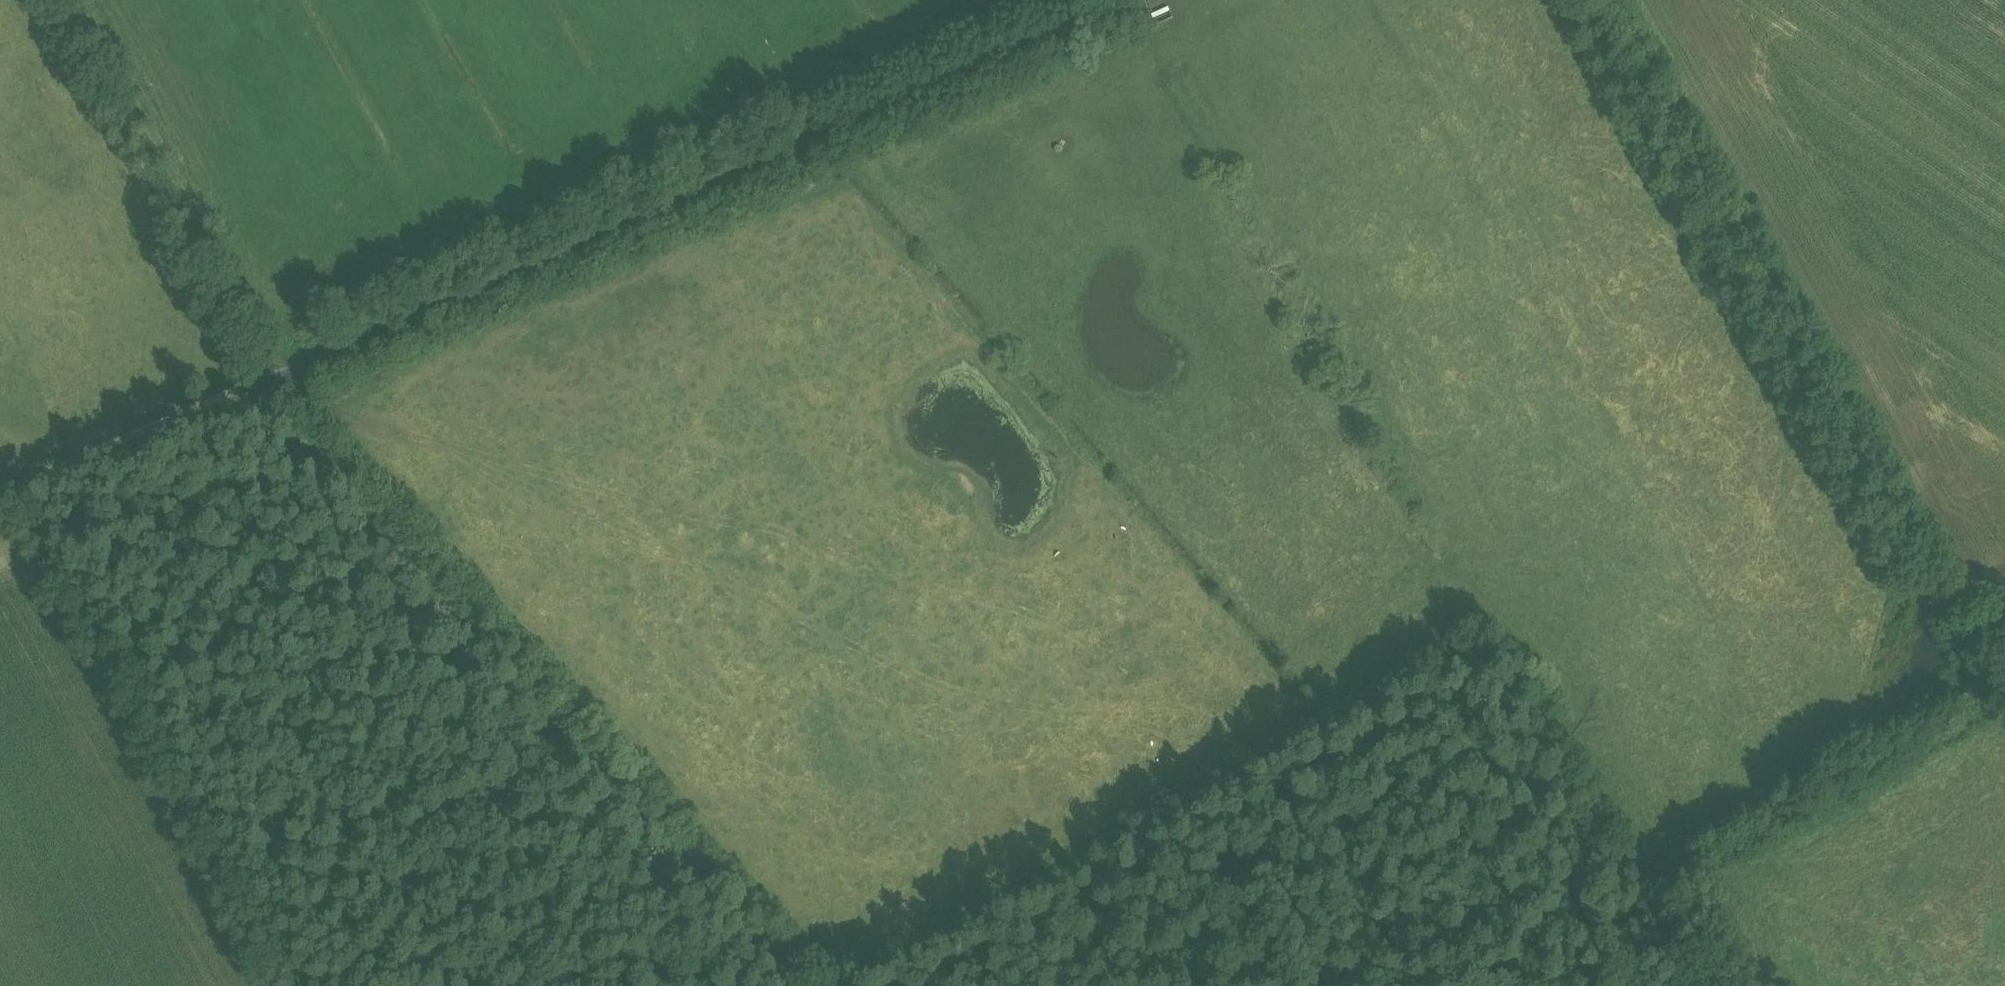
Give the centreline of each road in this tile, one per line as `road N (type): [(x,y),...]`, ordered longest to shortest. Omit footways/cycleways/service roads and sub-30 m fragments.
road 1 (track): [(0,512),(1142,26)]
road 2 (track): [(280,393),(788,985)]

